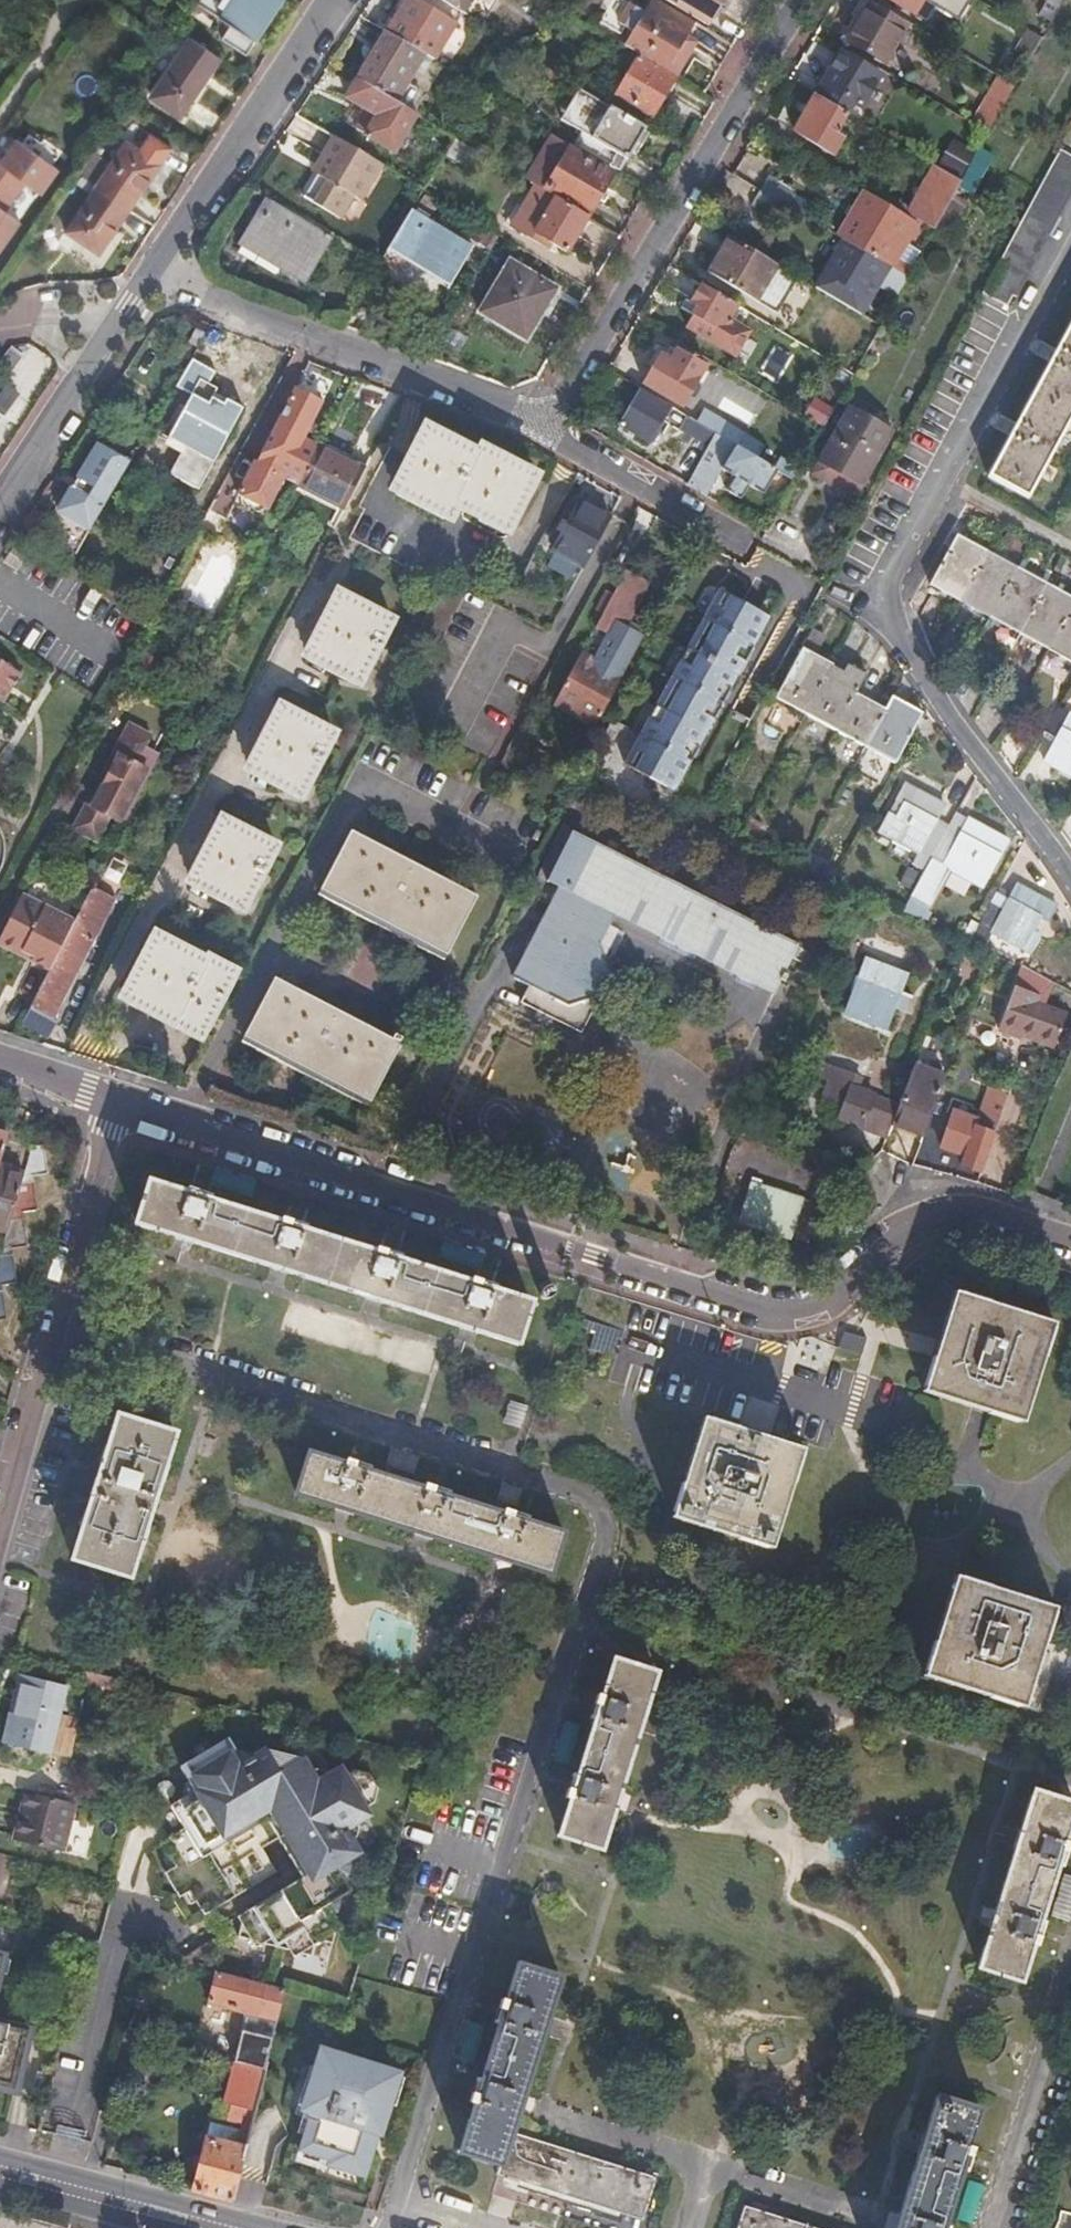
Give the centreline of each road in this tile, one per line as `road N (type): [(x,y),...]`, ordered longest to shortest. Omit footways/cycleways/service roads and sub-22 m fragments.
road 1 (residential): [(389,2227),(603,1554),(604,1520),(589,1500),(50,1329)]
road 2 (residential): [(116,1101),(793,1317),(838,1298),(906,1233),(961,1214),(1070,1244)]
road 3 (residential): [(797,0),(540,421)]
road 4 (residential): [(157,262),(206,295),(540,421)]
road 5 (residential): [(331,0),(157,262)]
road 6 (residential): [(988,2227),(1070,1968)]
road 7 (secondary): [(0,2170),(231,2227)]
road 8 (residential): [(50,1329),(116,1101)]
road 9 (residential): [(540,421),(743,538)]
road 10 (residential): [(114,326),(0,502)]
road 11 (residential): [(0,1517),(50,1329)]
road 12 (residential): [(116,1101),(0,1063)]

